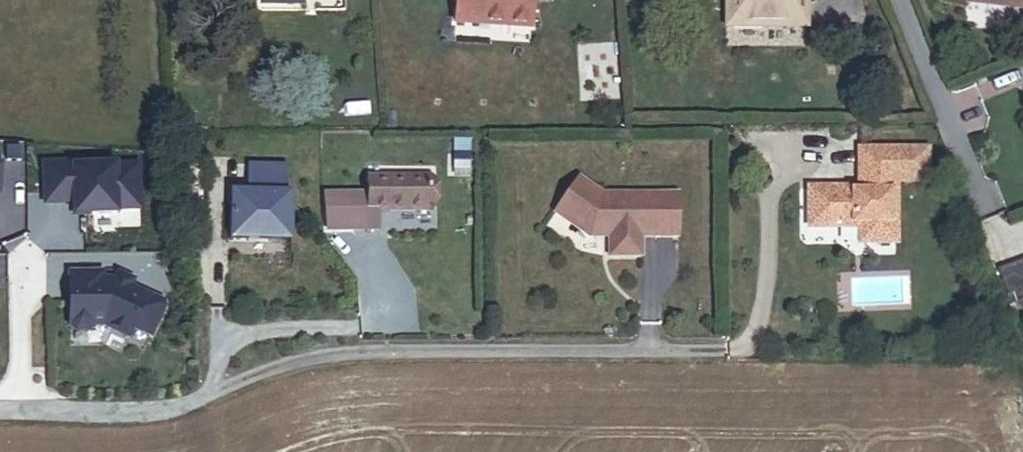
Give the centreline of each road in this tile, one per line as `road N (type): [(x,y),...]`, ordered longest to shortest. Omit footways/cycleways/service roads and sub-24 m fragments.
road 1 (residential): [(0,410),(191,412),(293,352),(729,353)]

